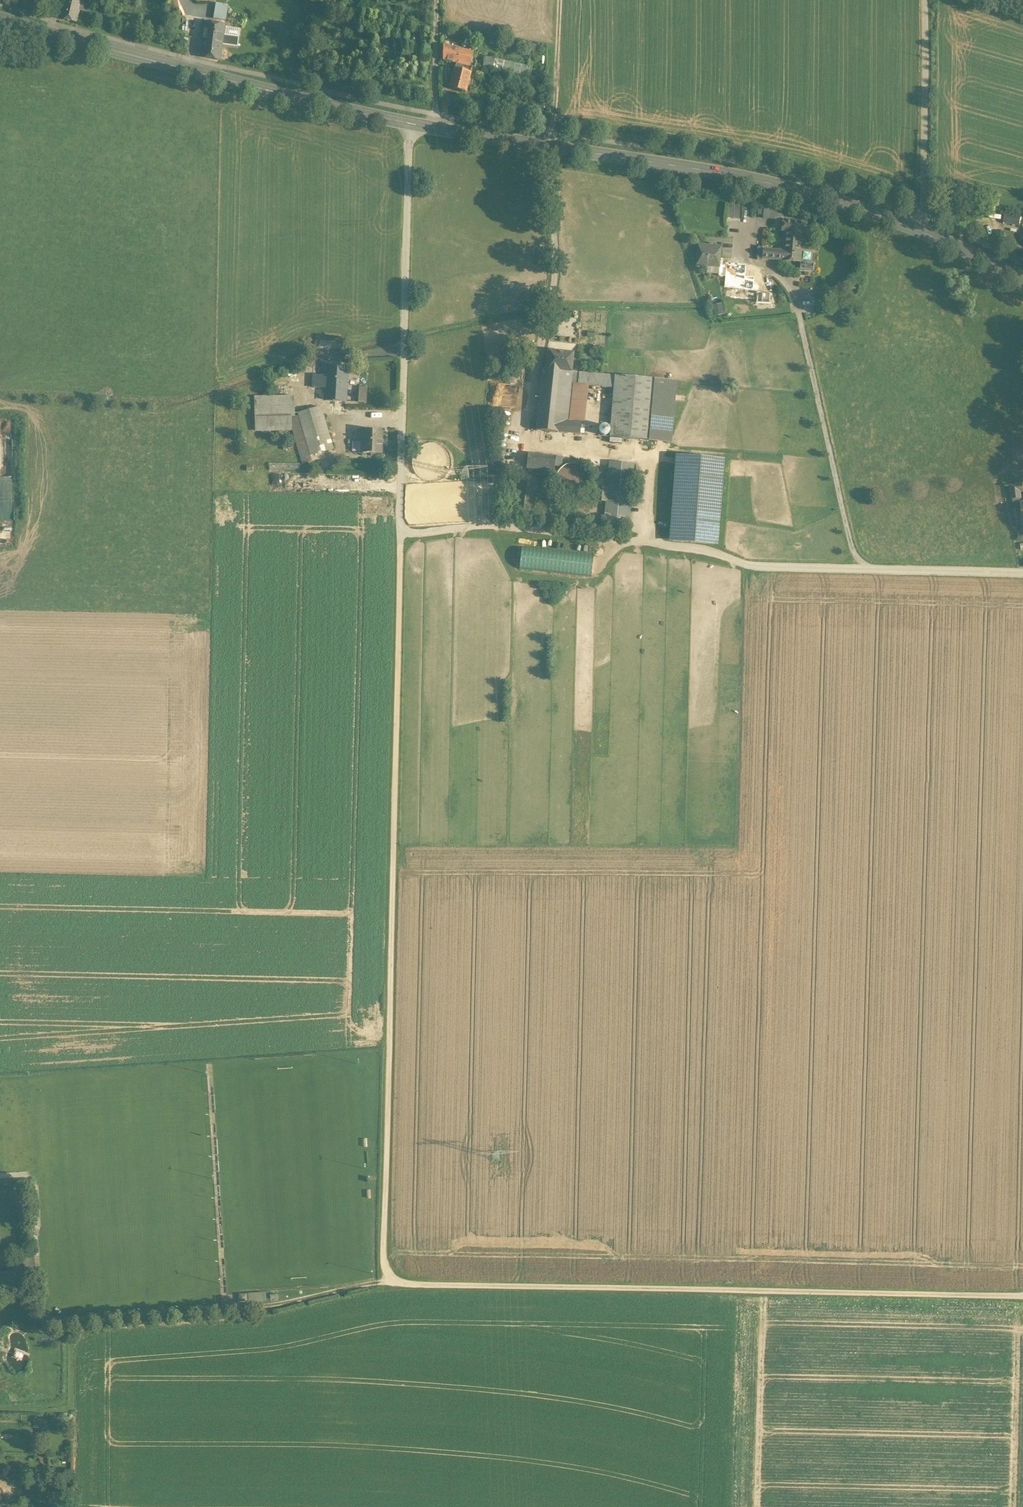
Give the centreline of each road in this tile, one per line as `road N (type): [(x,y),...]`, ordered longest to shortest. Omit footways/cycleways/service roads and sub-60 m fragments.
road 1 (track): [(410,125),(384,1284),(1022,1296)]
road 2 (secondary): [(0,20),(410,125),(828,199),(1022,281)]
road 3 (track): [(1022,571),(749,566),(689,547),(485,526),(400,534)]
road 4 (track): [(857,568),(795,294),(786,280)]
road 5 (track): [(922,233),(927,0)]
road 6 (track): [(552,148),(560,0)]

